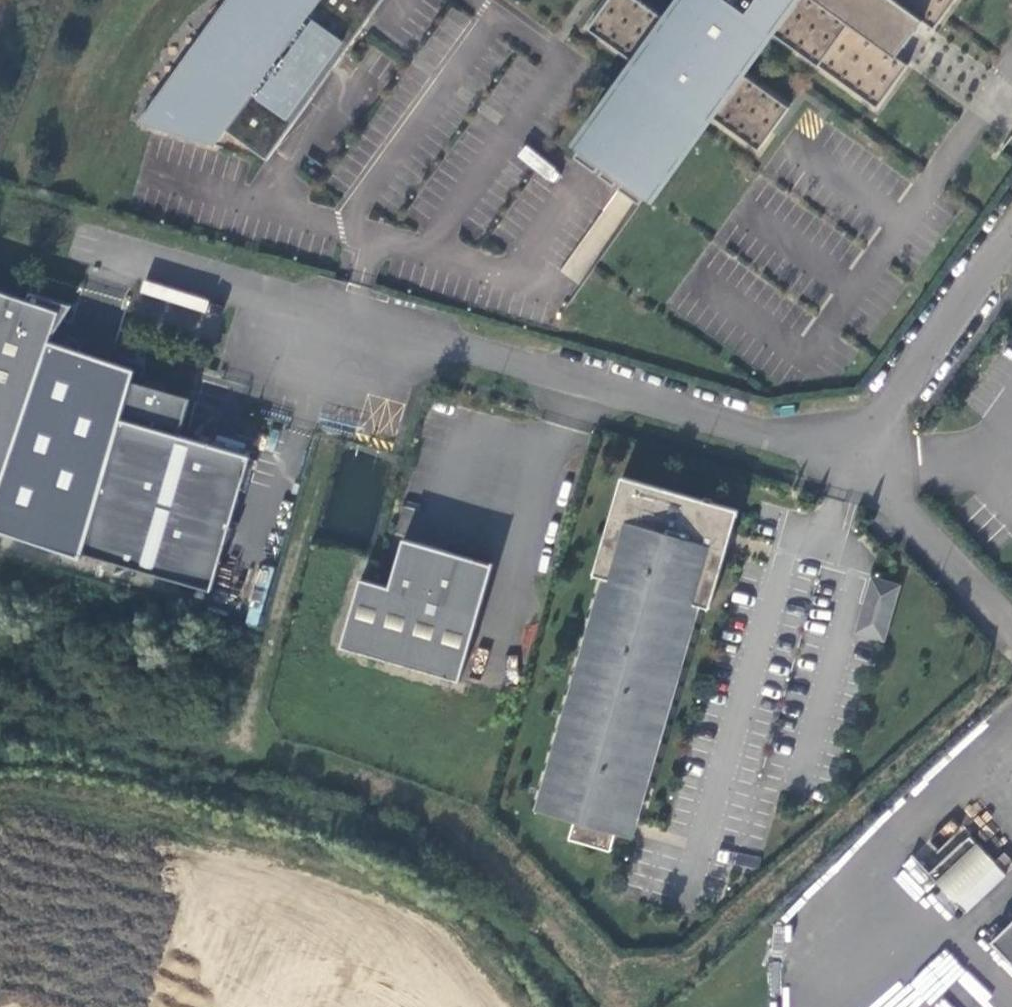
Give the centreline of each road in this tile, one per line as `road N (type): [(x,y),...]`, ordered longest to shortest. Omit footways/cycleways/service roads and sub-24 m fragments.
road 1 (track): [(632,1006),(463,838),(240,752),(0,724)]
road 2 (unclassified): [(350,315),(859,462)]
road 3 (unclassified): [(240,752),(350,315)]
road 4 (unclassified): [(78,223),(350,315)]
road 5 (unclassified): [(859,462),(1011,230)]
road 6 (unclassified): [(859,462),(1011,629)]

